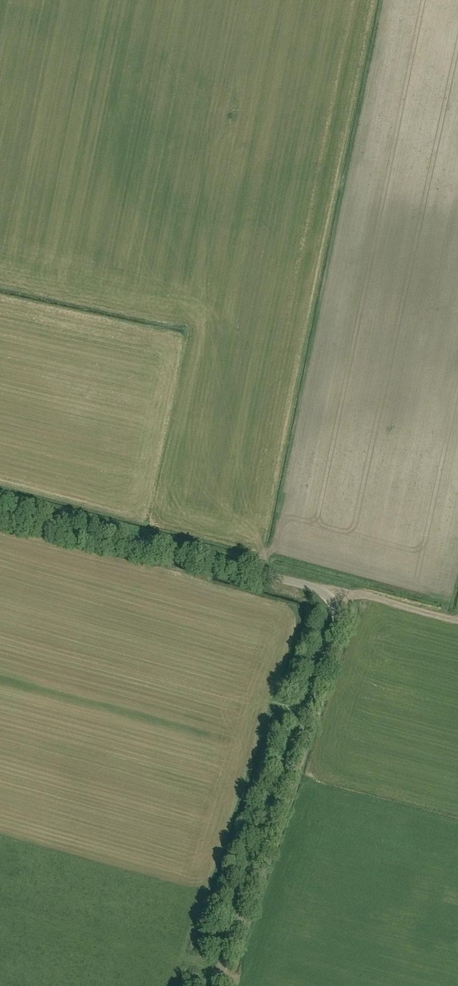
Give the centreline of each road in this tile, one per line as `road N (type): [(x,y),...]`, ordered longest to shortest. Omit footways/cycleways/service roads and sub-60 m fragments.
road 1 (unclassified): [(217,985),(336,634),(336,606),(307,586),(0,506)]
road 2 (track): [(322,591),(457,619)]

